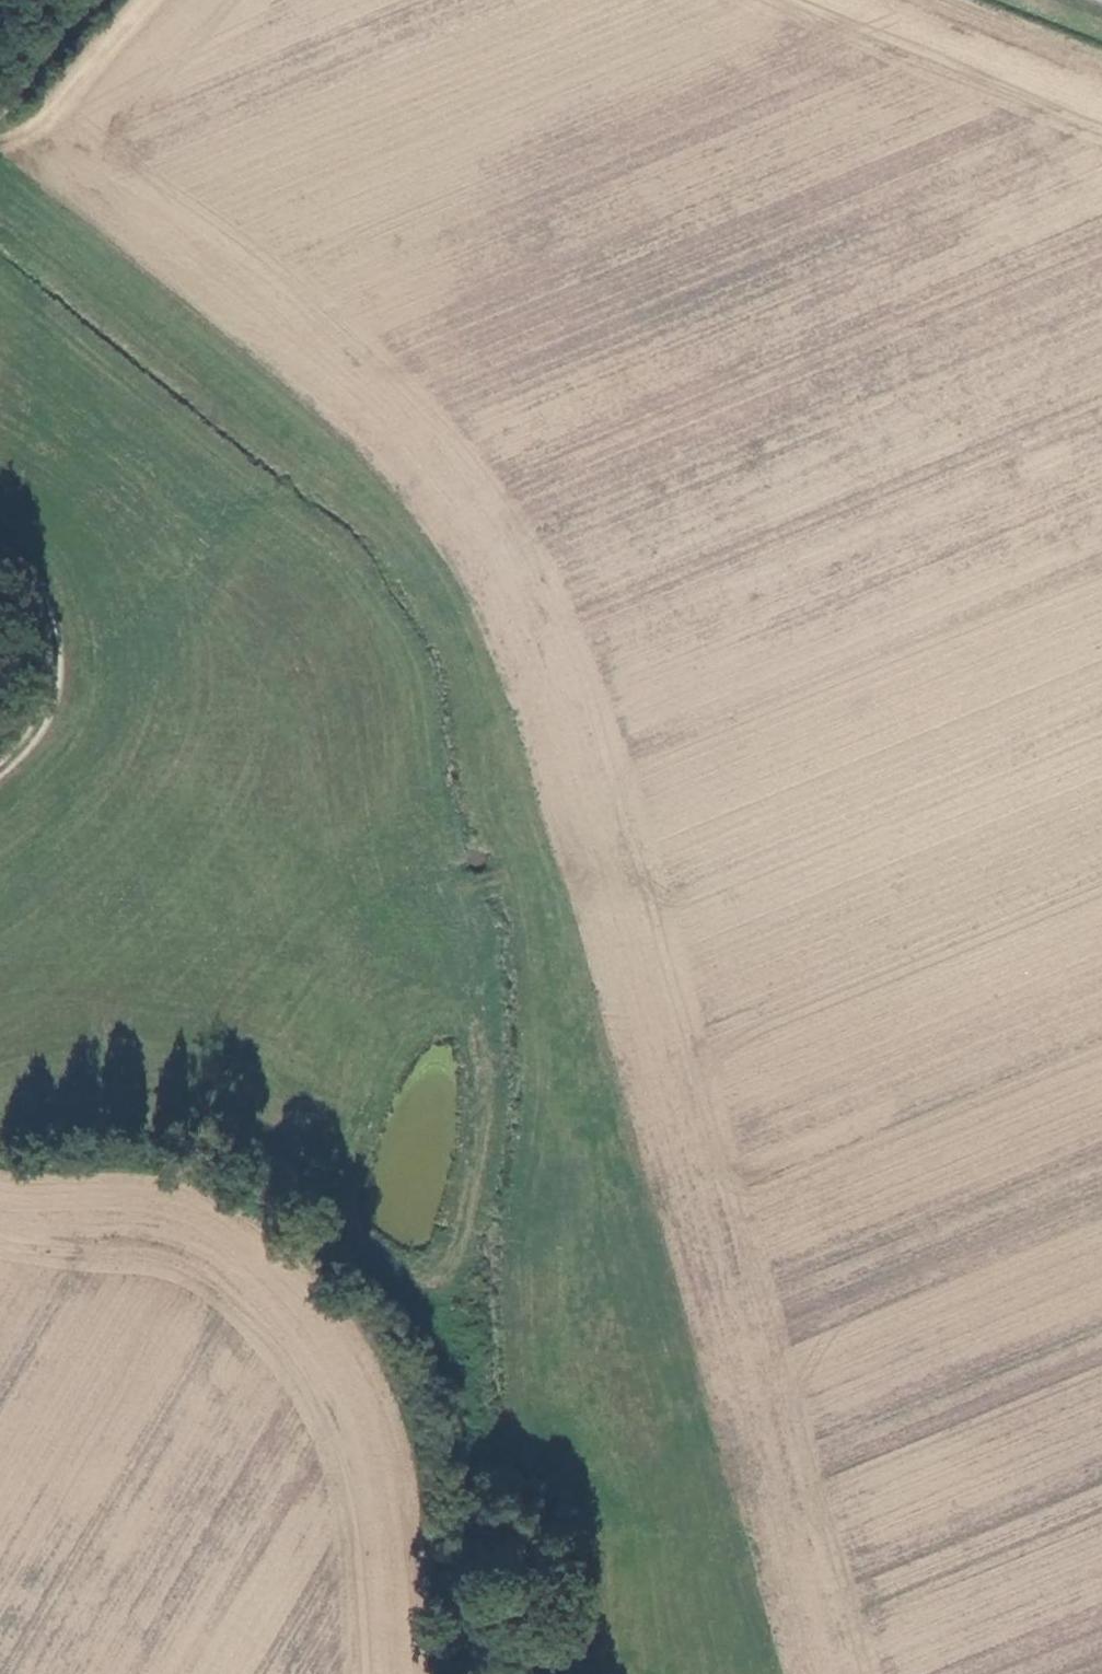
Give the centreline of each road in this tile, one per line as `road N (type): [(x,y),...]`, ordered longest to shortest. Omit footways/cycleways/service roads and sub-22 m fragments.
road 1 (track): [(0,559),(48,596),(70,681),(0,773)]
road 2 (track): [(105,0),(0,118)]

